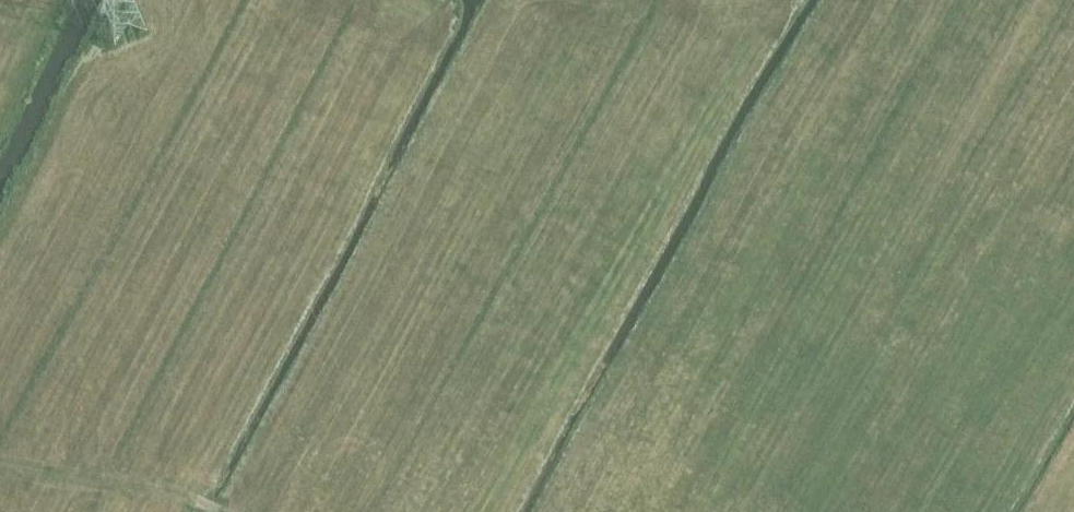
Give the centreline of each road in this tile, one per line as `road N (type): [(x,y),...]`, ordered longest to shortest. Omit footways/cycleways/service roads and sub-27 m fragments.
road 1 (track): [(1073,260),(903,511)]
road 2 (track): [(221,511),(162,488),(0,460)]

